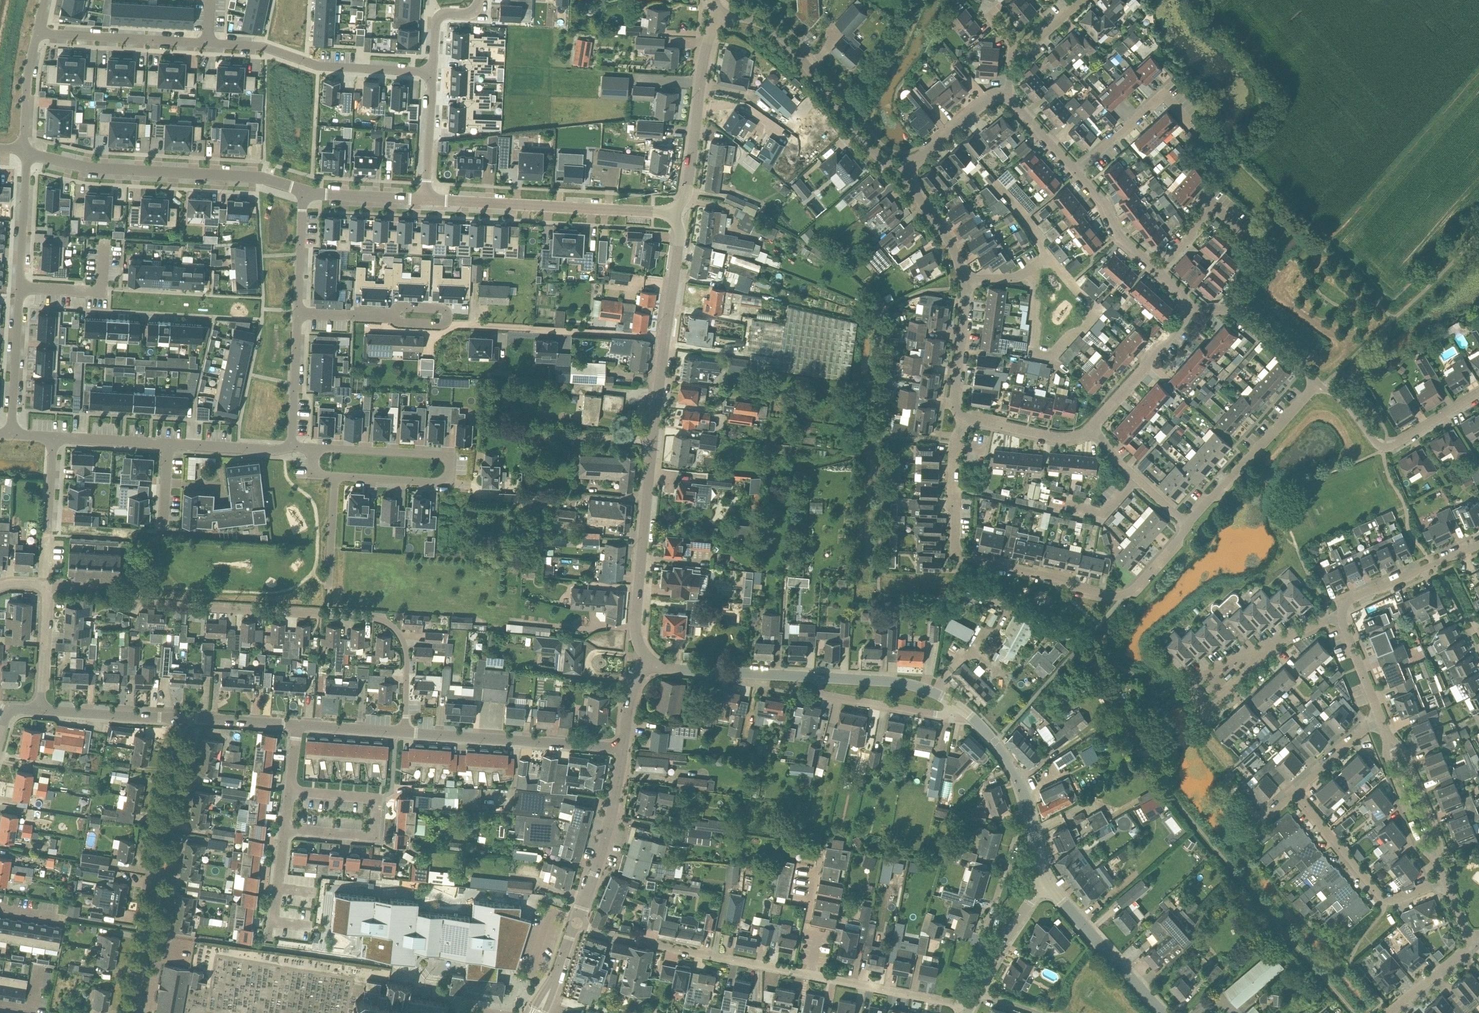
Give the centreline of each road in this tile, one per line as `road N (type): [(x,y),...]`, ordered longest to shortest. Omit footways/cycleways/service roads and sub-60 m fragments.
road 1 (residential): [(405,732),(406,646),(382,619),(194,608),(143,601),(110,586),(47,583)]
road 2 (residential): [(1188,527),(1123,597),(961,557),(954,443),(963,417)]
road 3 (residential): [(969,1007),(575,924)]
road 4 (residential): [(36,32),(267,47),(319,66),(433,73)]
road 5 (tertiary): [(649,663),(636,625),(666,336)]
road 6 (residential): [(133,1012),(182,718)]
road 7 (unclassified): [(25,152),(87,168),(258,176),(304,190)]
road 8 (residential): [(963,417),(954,392),(965,303),(957,253),(912,189),(909,164)]
road 9 (residential): [(314,447),(435,454),(448,467),(433,483),(334,476)]
road 10 (unclassified): [(909,164),(880,155),(772,28),(714,15)]
road 11 (unclassified): [(424,199),(676,214)]
road 12 (residential): [(666,336),(445,322)]
road 13 (unclassified): [(405,732),(624,749)]
road 14 (residential): [(284,830),(364,836),(376,826),(372,800),(289,791)]
road 15 (residential): [(1446,879),(1385,901),(1297,793)]
road 16 (tertiary): [(676,214),(686,196),(714,15)]
road 17 (unclassified): [(1478,393),(1385,446),(1316,384)]
road 18 (residential): [(1188,527),(1316,384)]
road 19 (tertiary): [(575,924),(615,810),(624,749)]
road 20 (tertiary): [(1164,1012),(1049,884)]
road 21 (residential): [(798,675),(813,693),(932,714),(958,706)]
road 22 (residential): [(1000,949),(983,940),(1026,800)]
road 23 (tertiary): [(958,706),(911,684),(798,675)]
road 24 (residential): [(1340,617),(1346,603),(1478,543)]
road 25 (residential): [(1075,171),(1164,93),(1191,122)]
road 26 (unclassified): [(1316,384),(1229,308),(1189,311)]
road 27 (residential): [(1189,311),(1090,427)]
road 28 (residential): [(1262,650),(1193,680),(1203,705),(1241,676)]
road 29 (tertiary): [(798,675),(649,663)]
road 30 (residential): [(11,434),(20,289)]
road 31 (residential): [(54,438),(47,583)]
road 32 (unclassified): [(40,709),(182,718)]
road 33 (residential): [(1160,272),(1211,200),(1246,240)]
road 34 (residential): [(1188,527),(1090,427)]
road 35 (residential): [(20,289),(103,294),(105,238)]
road 36 (residential): [(20,289),(25,152)]
road 37 (unclassified): [(1160,272),(1120,237),(1103,201),(1075,171)]
road 38 (residential): [(1436,853),(1418,841),(1387,758),(1387,735)]
road 39 (residential): [(1090,427),(1072,437),(963,417)]
road 40 (residential): [(1436,853),(1419,785),(1387,735)]
road 41 (residential): [(292,441),(281,450),(167,445)]
road 42 (residential): [(297,314),(292,441)]
road 43 (residential): [(424,199),(433,73)]
road 44 (residential): [(40,709),(47,583)]
road 45 (residential): [(304,190),(297,314)]
road 46 (unclassified): [(1008,95),(990,98),(909,164)]
road 47 (tertiary): [(666,336),(676,214)]
road 48 (residential): [(25,152),(36,32)]
road 49 (unclassified): [(304,190),(424,199)]

